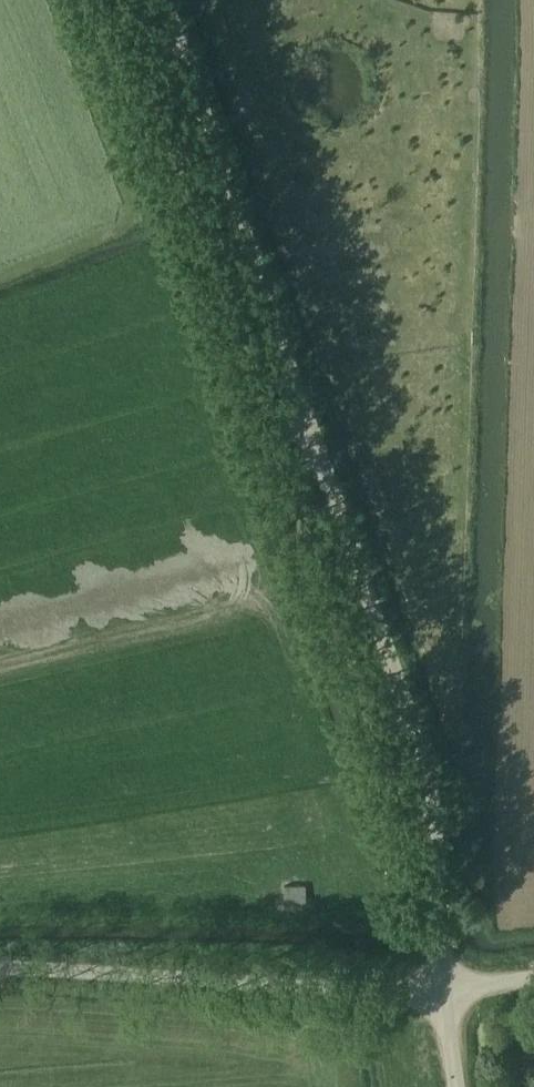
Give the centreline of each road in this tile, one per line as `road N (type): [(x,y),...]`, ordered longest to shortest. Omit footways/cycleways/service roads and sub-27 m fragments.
road 1 (unclassified): [(445,989),(433,821),(403,694),(164,0)]
road 2 (unclassified): [(445,989),(398,996),(0,968)]

